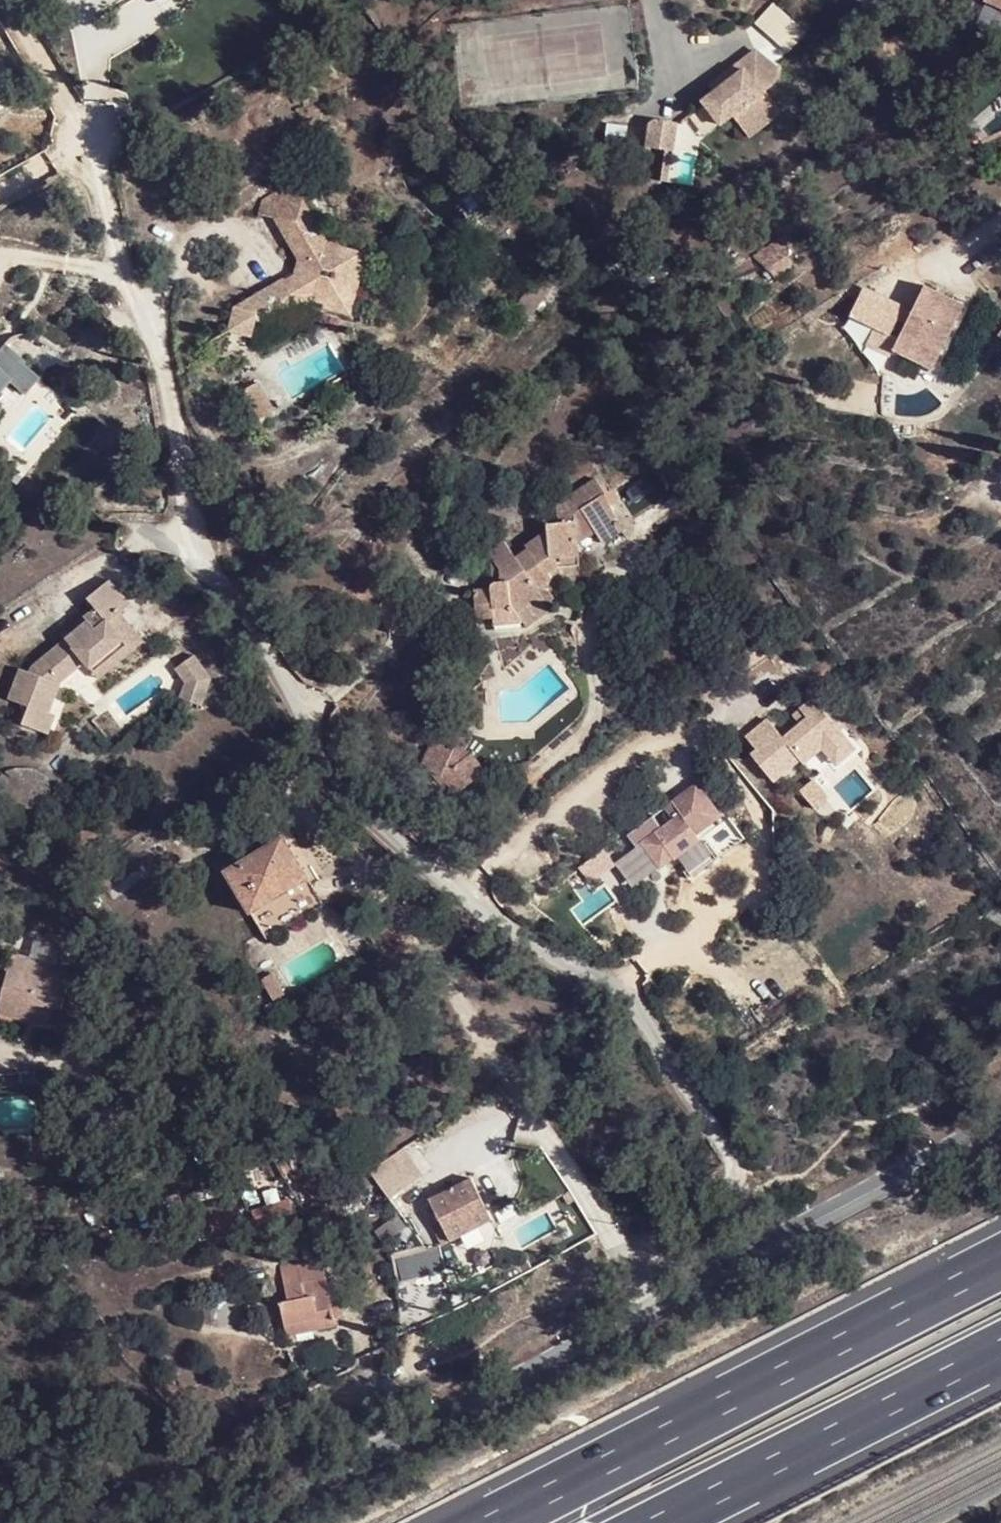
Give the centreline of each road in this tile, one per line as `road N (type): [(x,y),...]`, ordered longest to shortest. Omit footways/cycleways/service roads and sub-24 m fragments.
road 1 (residential): [(657,1311),(635,1275),(645,1255),(736,1186),(743,1172),(730,1139),(615,983),(503,950),(465,898),(321,776),(274,643),(197,534),(152,327),(114,252),(86,129),(8,0)]
road 2 (motorway): [(1000,1259),(487,1522)]
road 3 (residential): [(234,1522),(657,1311)]
road 4 (residential): [(657,1311),(1000,1129)]
road 5 (motorway): [(657,1522),(1000,1346)]

